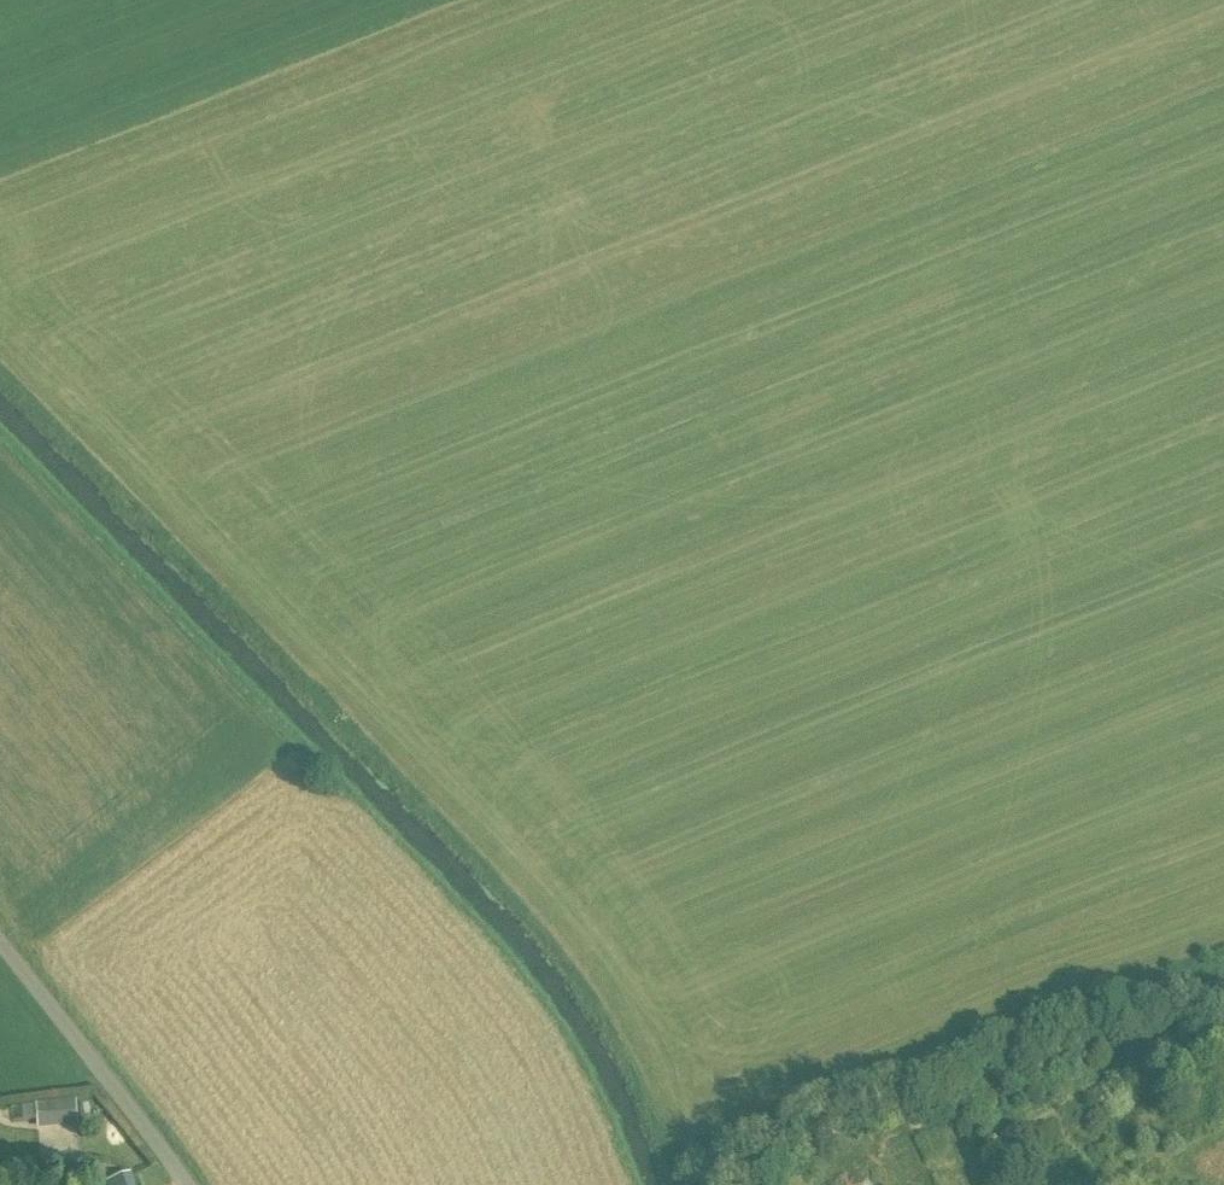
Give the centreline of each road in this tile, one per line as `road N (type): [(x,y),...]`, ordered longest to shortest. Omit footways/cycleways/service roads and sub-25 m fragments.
road 1 (unclassified): [(205,1184),(0,937)]

